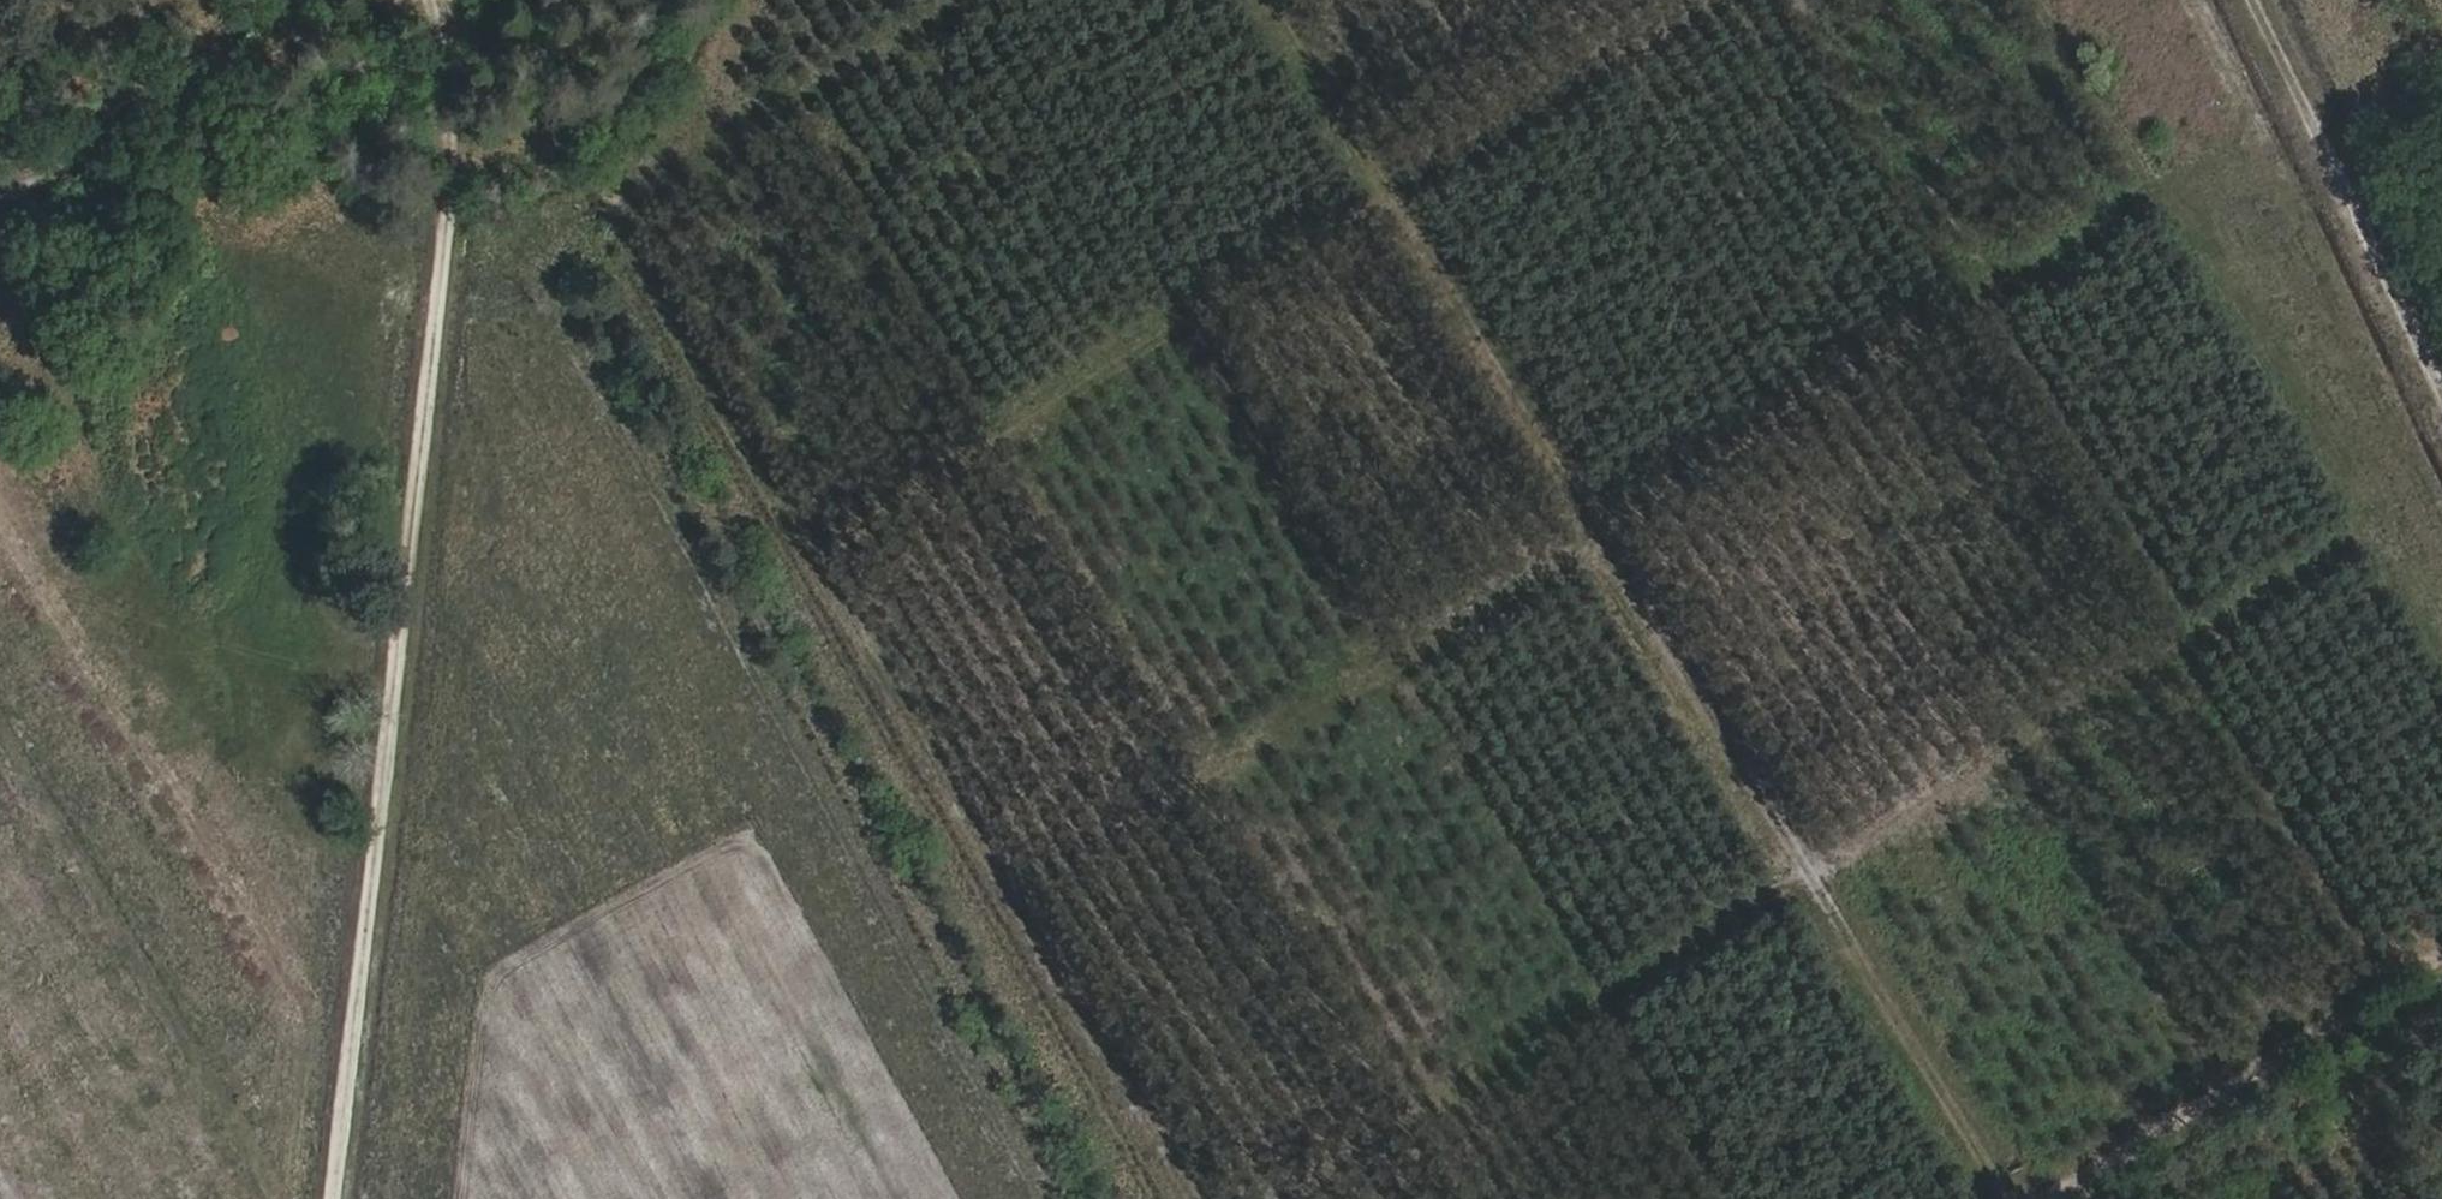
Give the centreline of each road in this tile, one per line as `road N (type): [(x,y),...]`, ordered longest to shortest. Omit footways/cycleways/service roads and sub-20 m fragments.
road 1 (track): [(445,0),(451,148),(328,1198)]
road 2 (track): [(2041,1198),(2441,952)]
road 3 (track): [(0,200),(424,0)]
road 4 (track): [(2441,388),(2255,0)]

